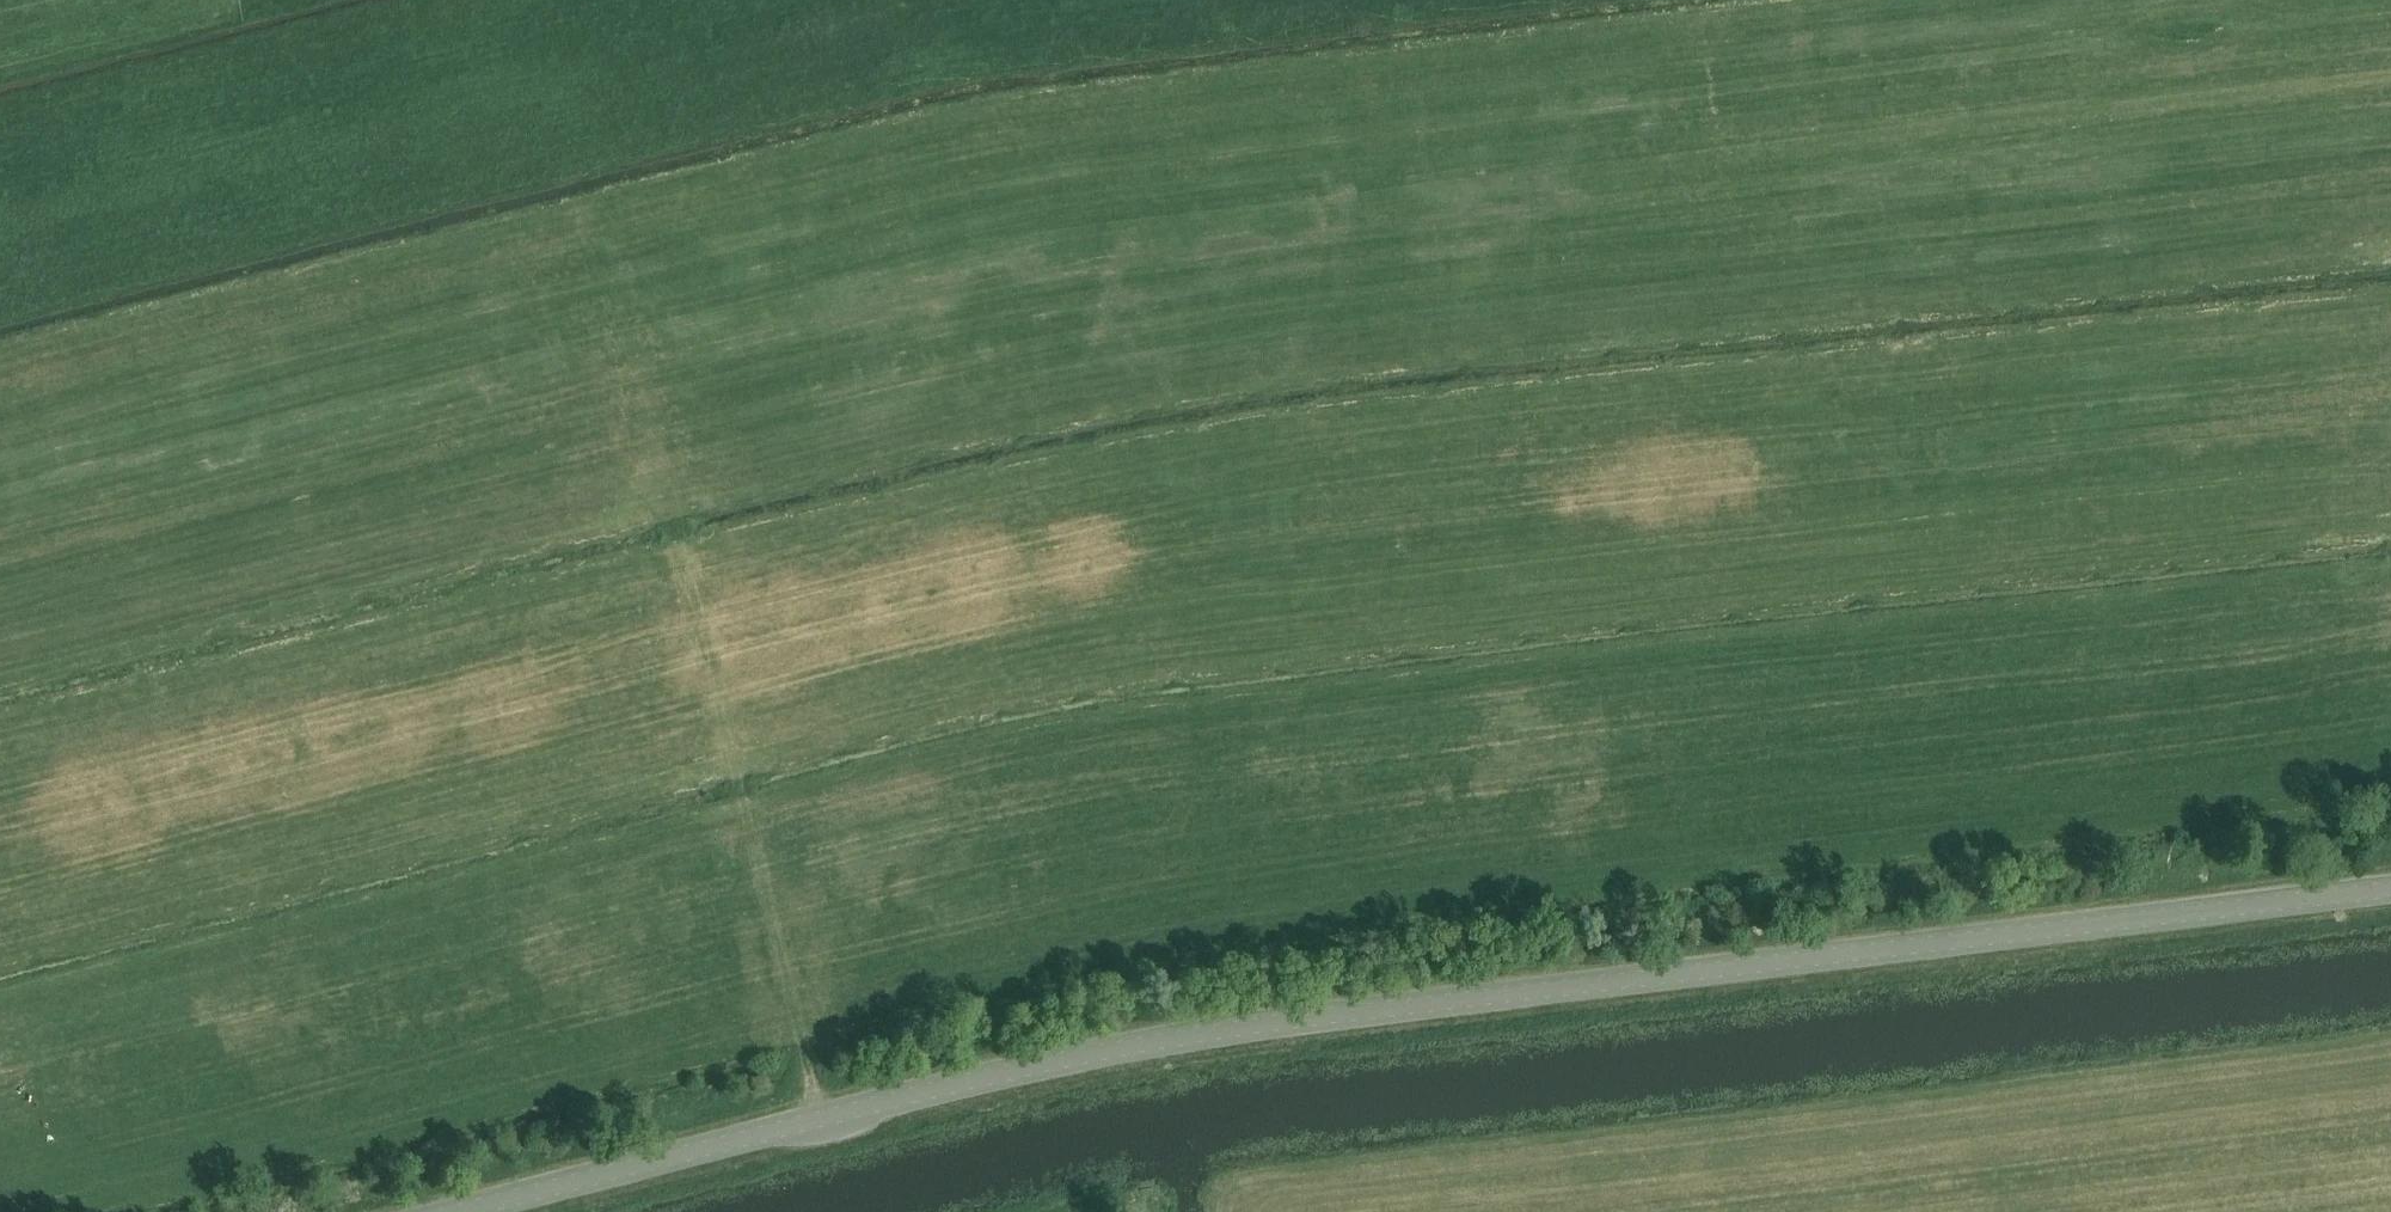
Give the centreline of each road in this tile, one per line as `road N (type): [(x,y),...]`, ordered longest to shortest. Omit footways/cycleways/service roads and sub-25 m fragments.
road 1 (tertiary): [(479,1211),(1153,1045),(2390,890)]

